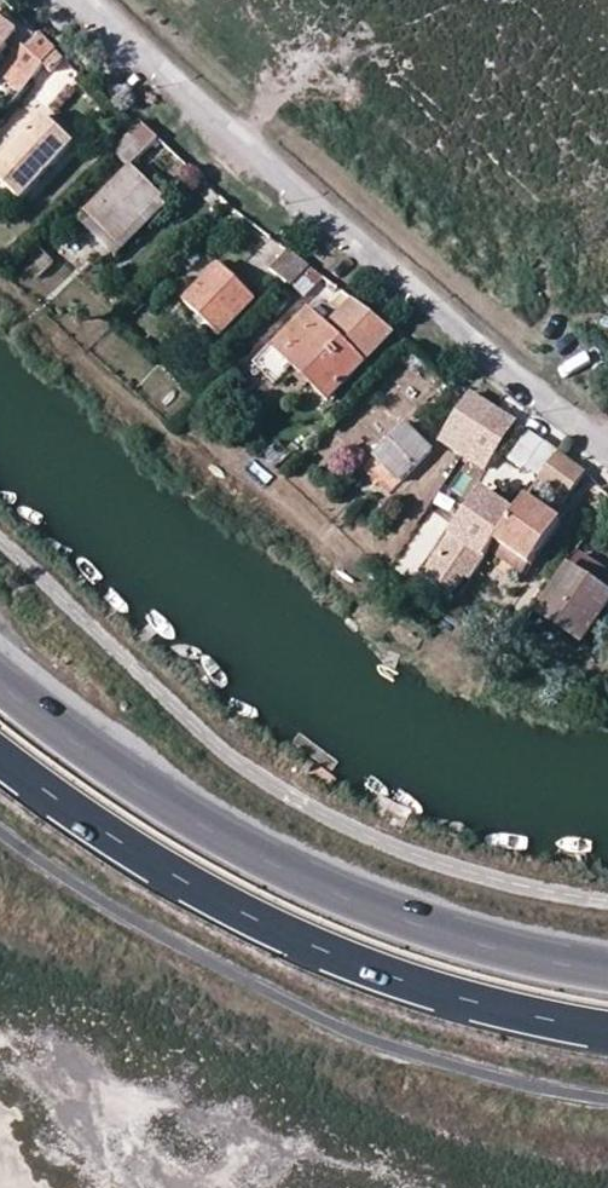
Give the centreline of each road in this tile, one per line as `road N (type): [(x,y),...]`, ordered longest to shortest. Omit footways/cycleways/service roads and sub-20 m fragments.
road 1 (residential): [(607,454),(88,0)]
road 2 (primary): [(607,973),(507,953),(273,864),(145,792),(0,683)]
road 3 (primary): [(0,759),(190,890),(307,947),(450,998),(607,1036)]

